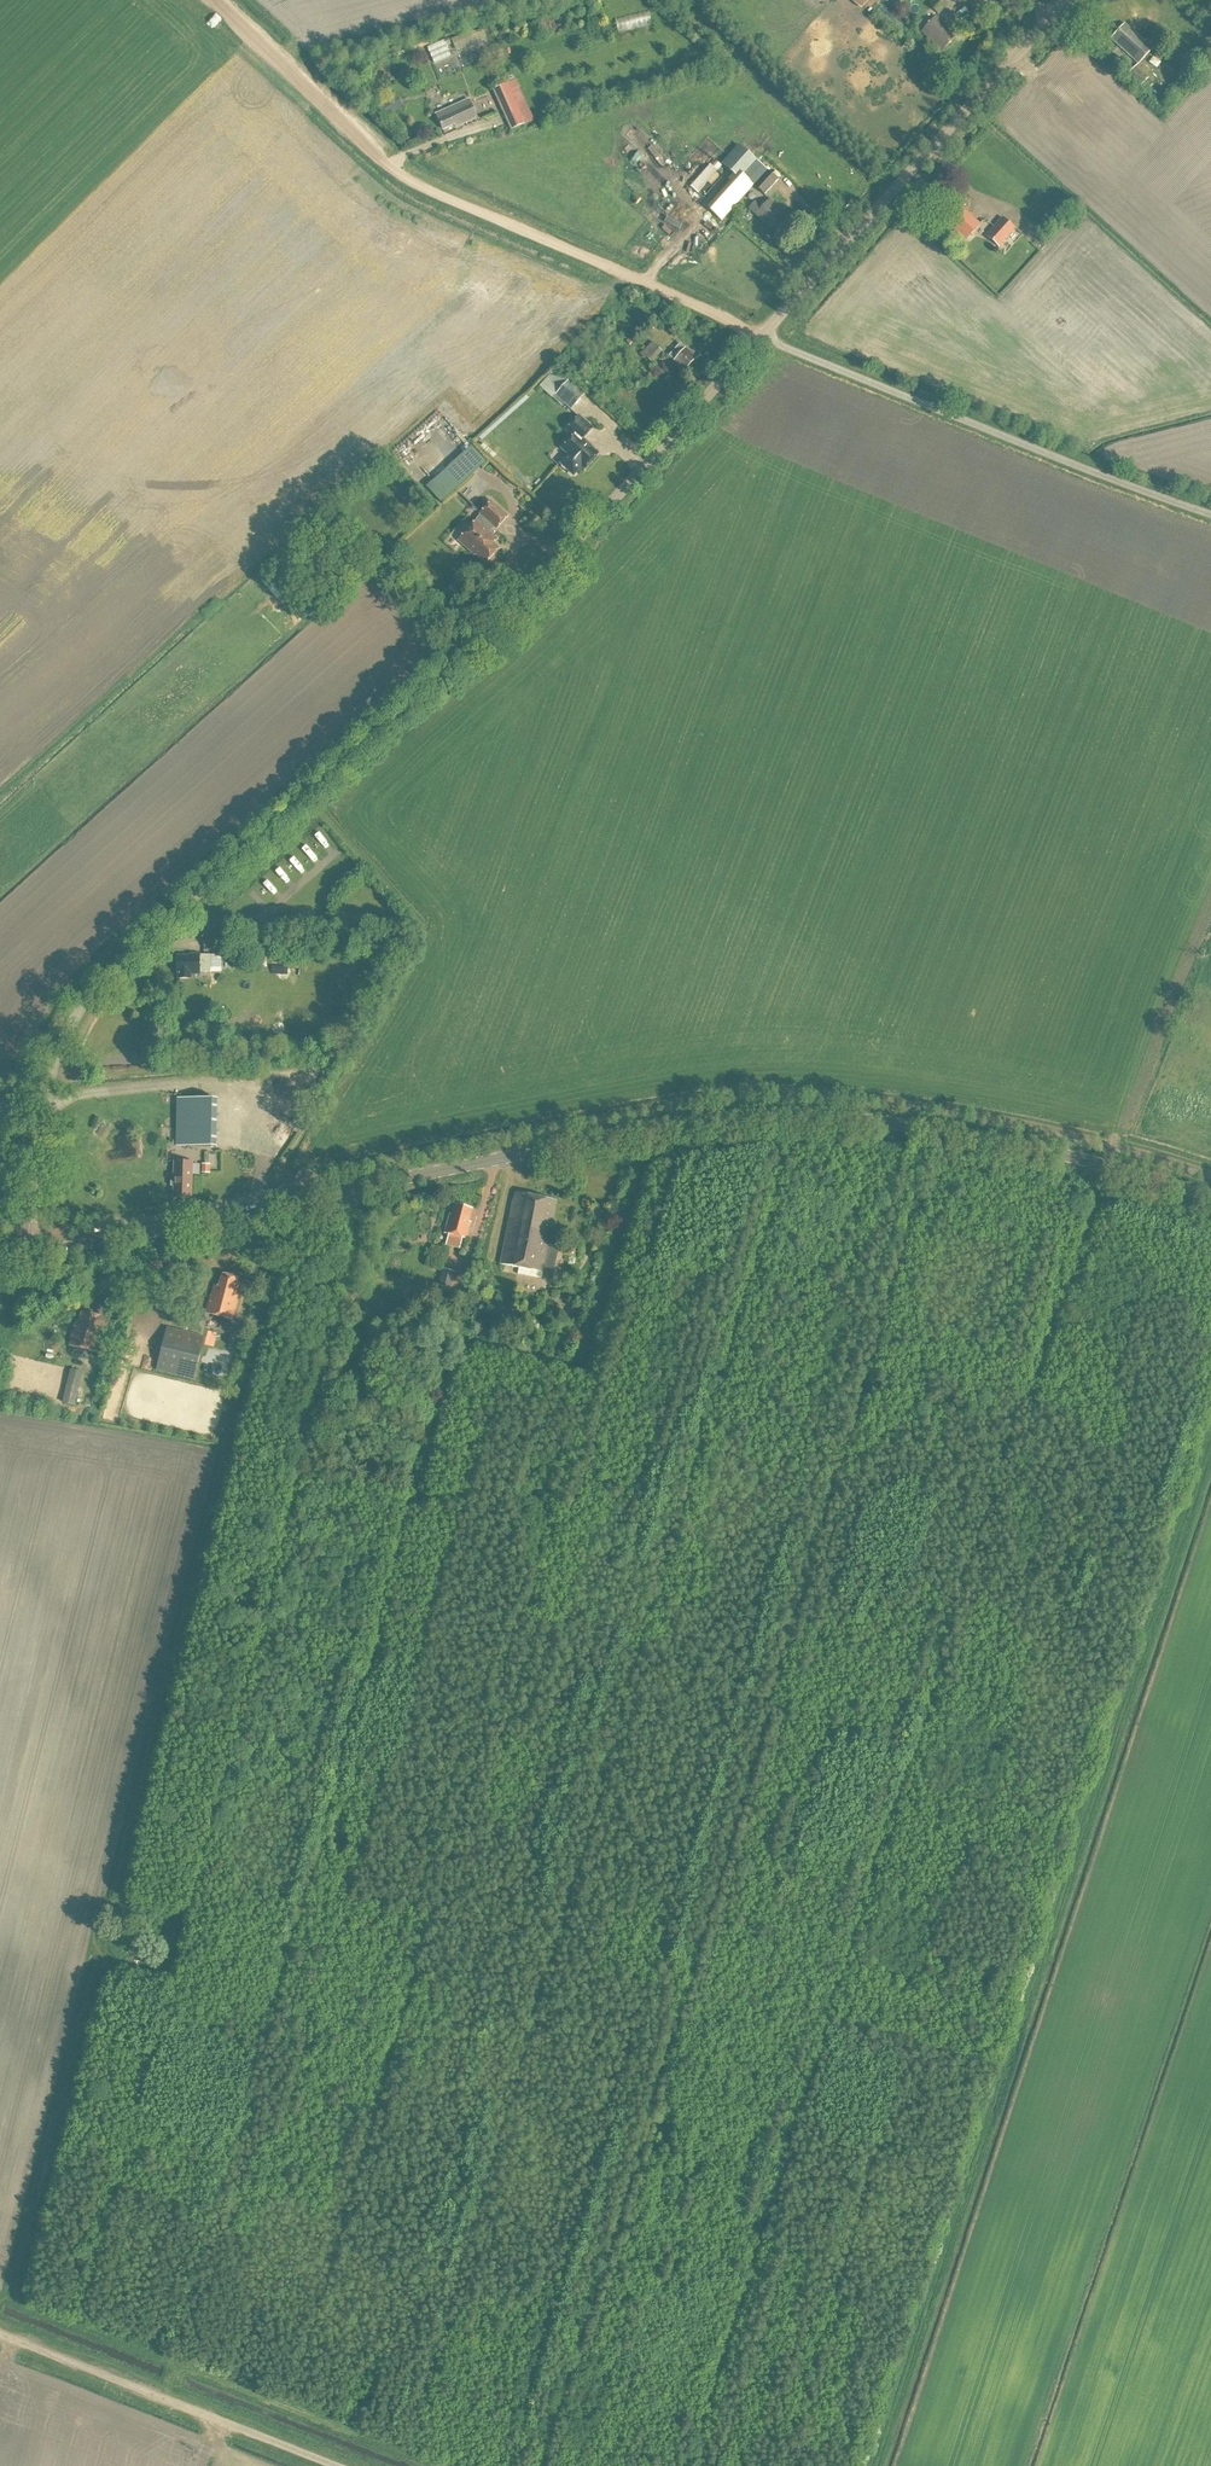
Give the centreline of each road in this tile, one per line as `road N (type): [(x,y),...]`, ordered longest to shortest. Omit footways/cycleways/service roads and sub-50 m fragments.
road 1 (residential): [(27,1253),(49,1084),(88,998),(522,598),(761,337)]
road 2 (secondary): [(1210,1196),(941,1130),(754,1116),(27,1253)]
road 3 (track): [(761,337),(408,179),(208,0)]
road 4 (unclassified): [(761,337),(1108,477),(1210,510)]
road 5 (residential): [(761,337),(1066,0)]
road 6 (unclassified): [(335,2465),(0,2335)]

